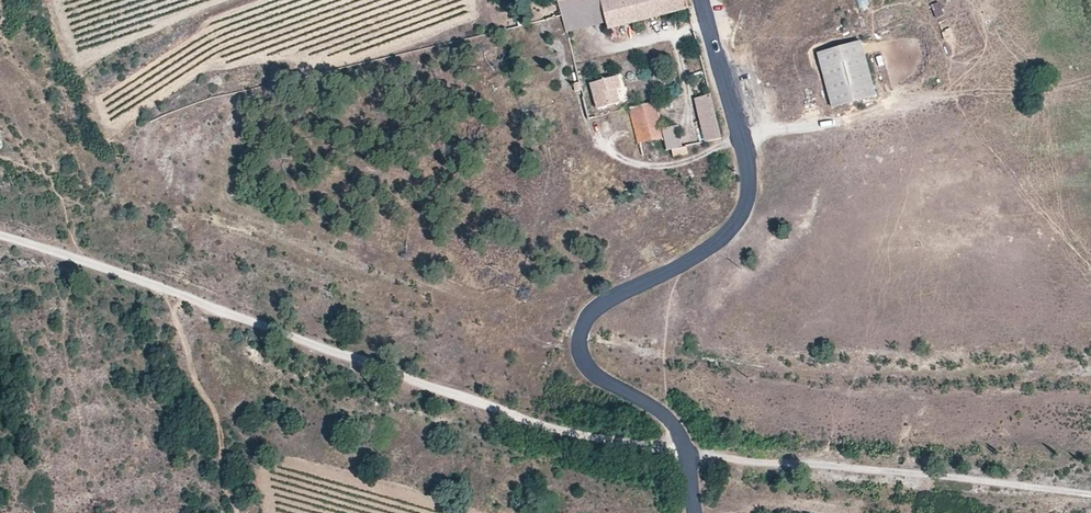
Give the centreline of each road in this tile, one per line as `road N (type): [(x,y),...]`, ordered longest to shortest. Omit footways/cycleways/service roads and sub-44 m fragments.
road 1 (track): [(1090,495),(608,443),(531,423),(199,302)]
road 2 (tertiary): [(700,0),(748,173),(745,205),(723,235),(586,318),(581,341),(598,378),(660,411),(685,437),(697,512)]
road 3 (track): [(199,302),(0,239)]
road 4 (track): [(738,138),(912,105)]

